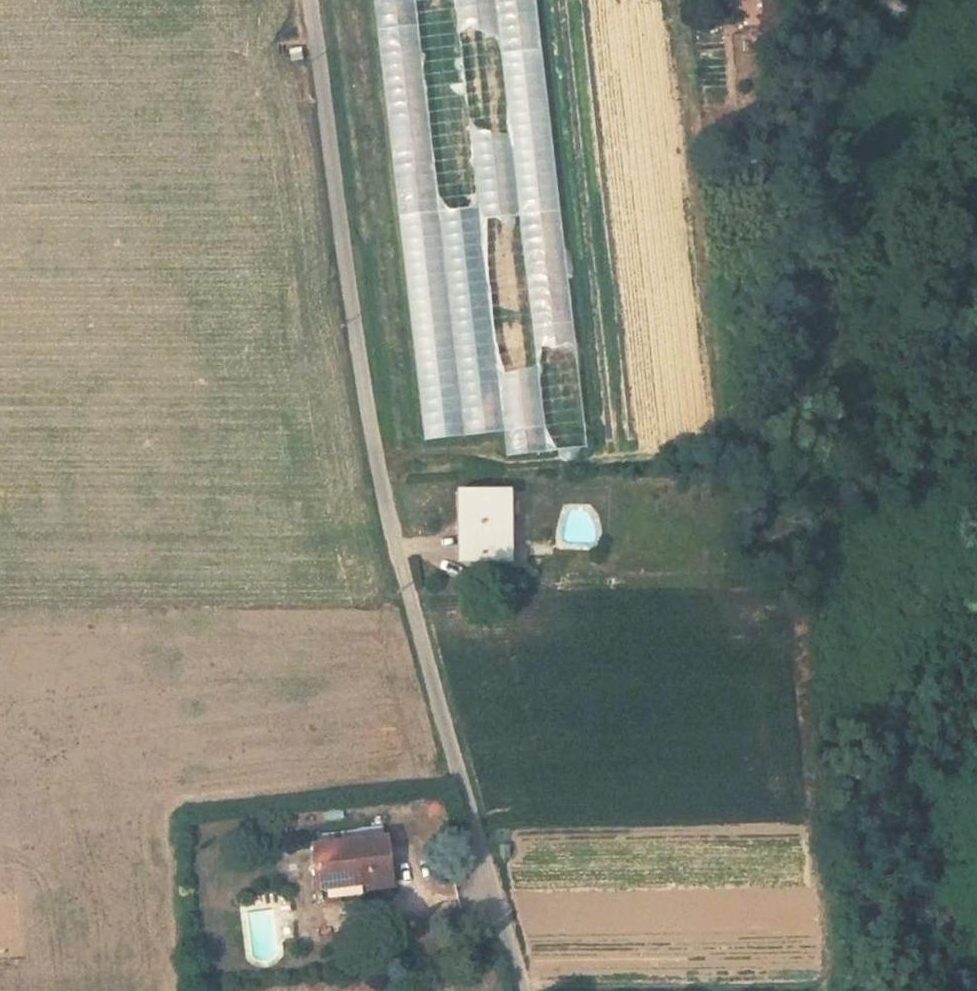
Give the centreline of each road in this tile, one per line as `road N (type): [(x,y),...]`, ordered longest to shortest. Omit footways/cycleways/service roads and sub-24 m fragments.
road 1 (unclassified): [(311,0),(365,402),(395,545),(526,990)]

